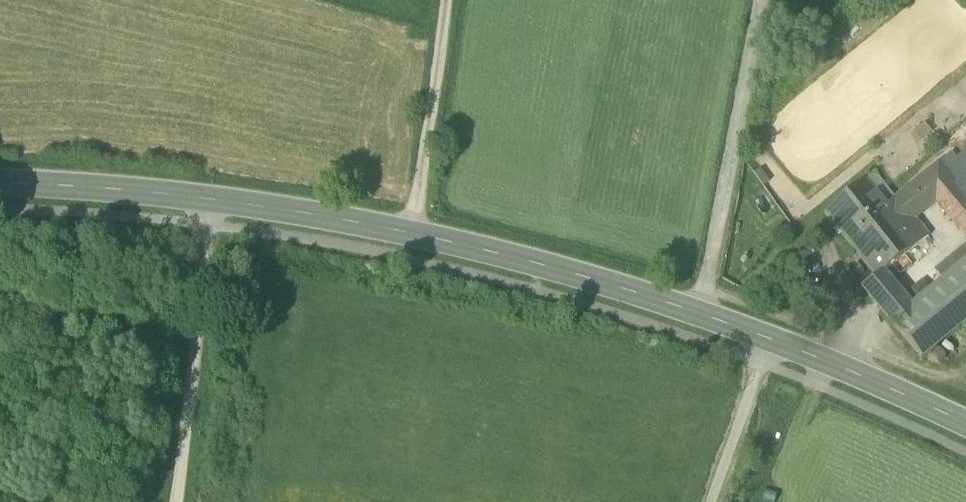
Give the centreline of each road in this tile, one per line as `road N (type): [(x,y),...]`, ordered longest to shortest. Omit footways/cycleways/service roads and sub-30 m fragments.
road 1 (secondary): [(965,427),(699,314),(414,234),(215,201)]
road 2 (unclassified): [(177,501),(215,201)]
road 3 (track): [(414,234),(448,0)]
road 4 (secondary): [(215,201),(0,185)]

